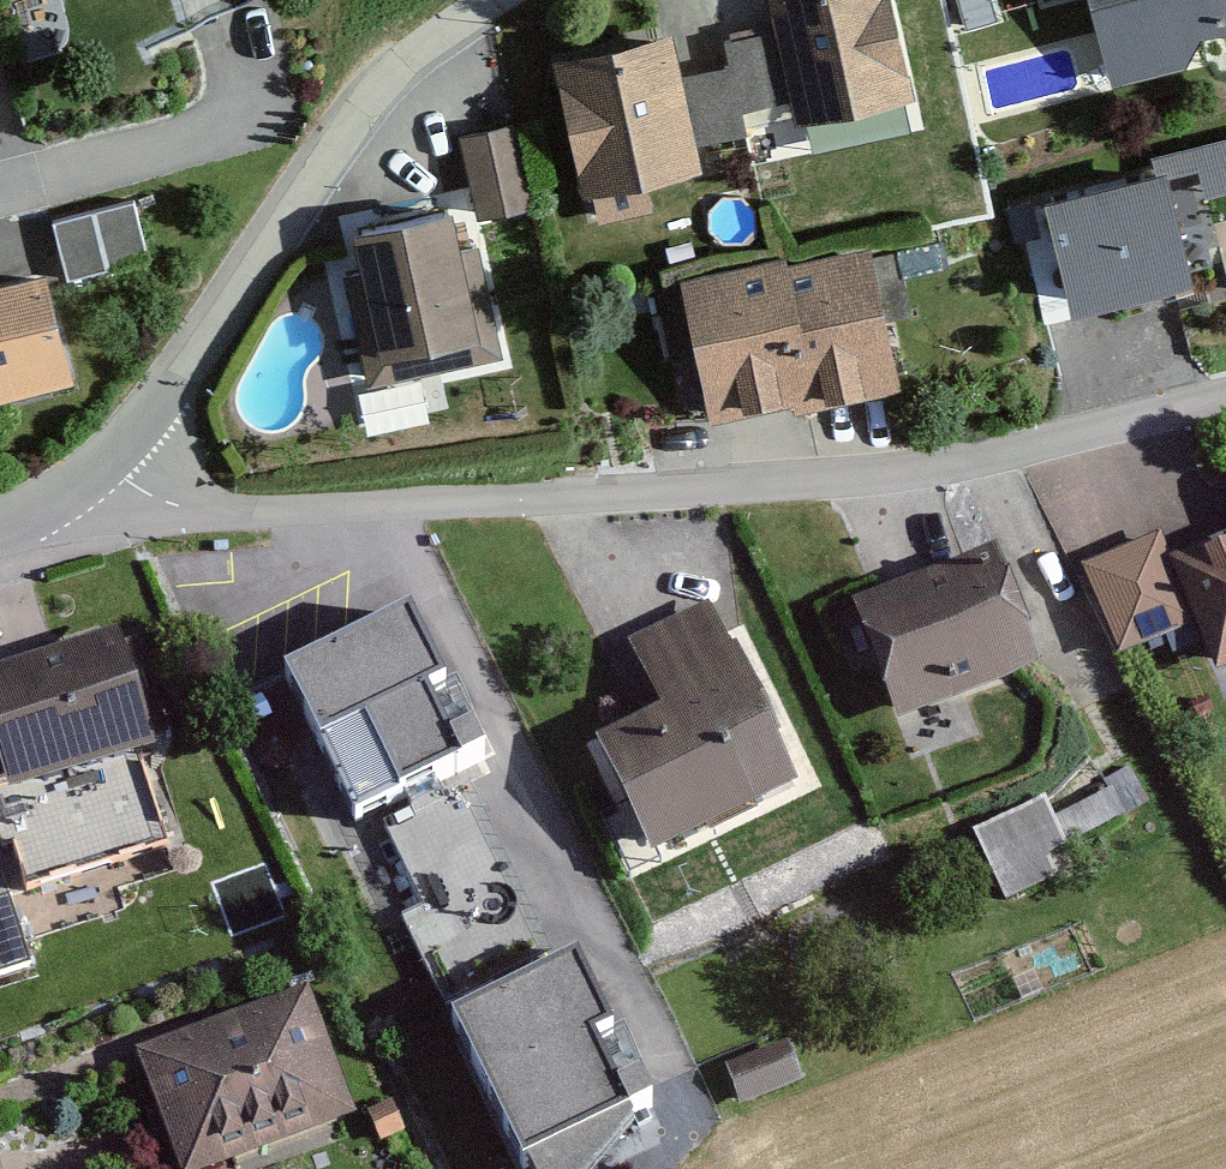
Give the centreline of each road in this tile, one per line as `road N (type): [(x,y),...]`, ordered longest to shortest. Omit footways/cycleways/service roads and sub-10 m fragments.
road 1 (residential): [(1225,397),(995,459),(865,479),(227,505),(71,498),(0,528)]
road 2 (track): [(506,0),(343,118),(174,392),(71,498)]
road 3 (residential): [(209,51),(208,122),(0,186)]

